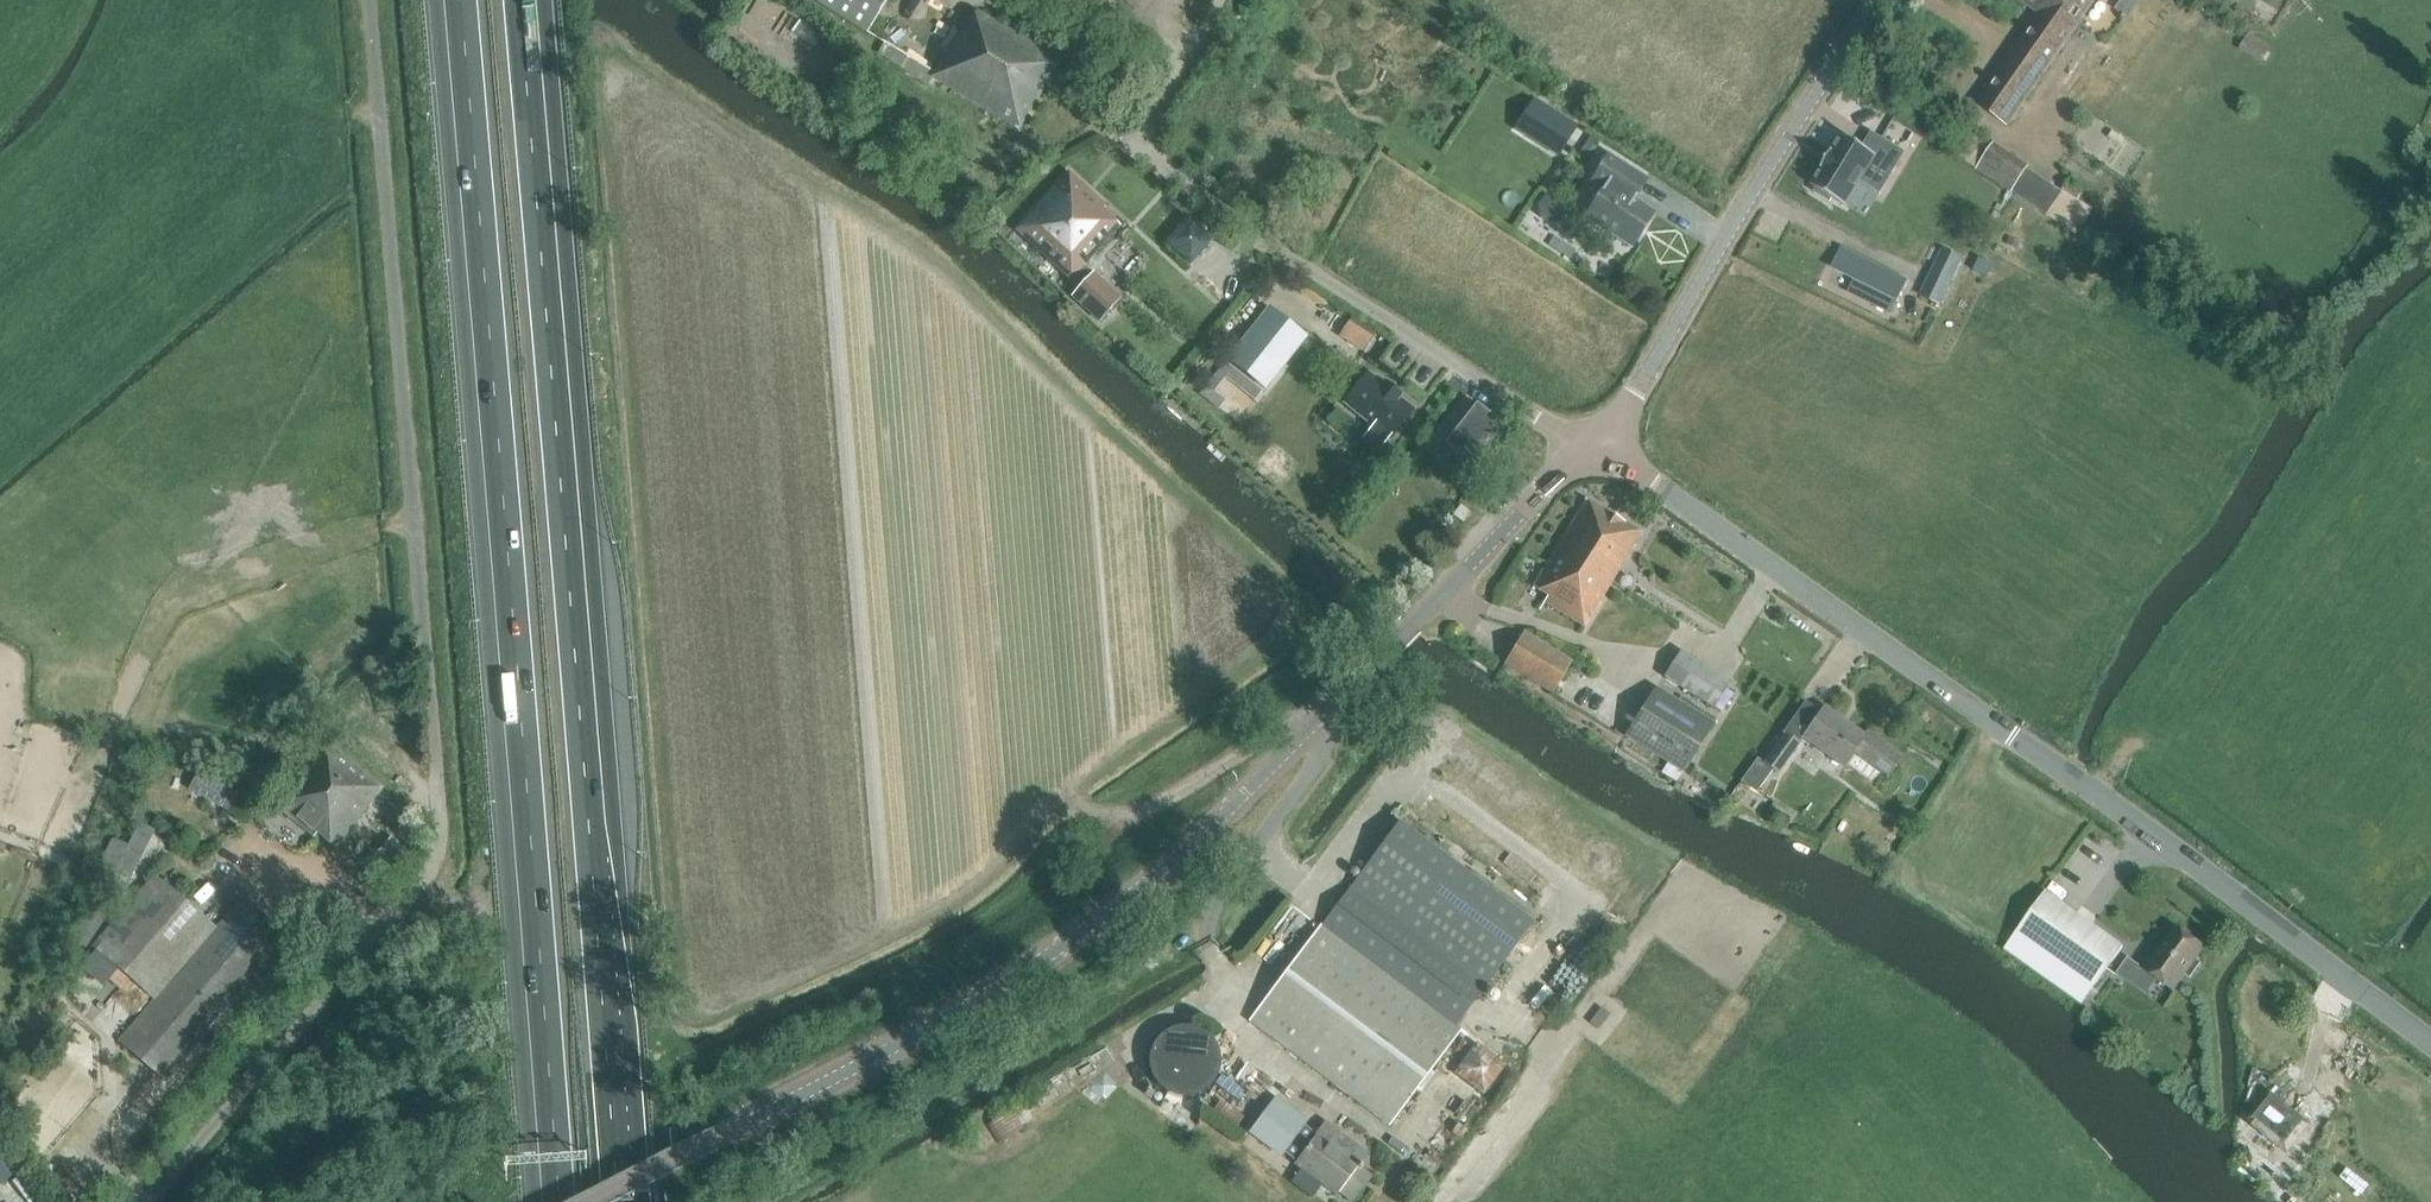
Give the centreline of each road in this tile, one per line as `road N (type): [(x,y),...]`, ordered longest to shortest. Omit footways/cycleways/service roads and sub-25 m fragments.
road 1 (track): [(144,1198),(438,862),(372,0)]
road 2 (tertiary): [(590,1201),(867,1056),(1141,881),(1245,791),(1593,439)]
road 3 (motorway): [(633,1201),(529,0)]
road 4 (motorway): [(453,0),(550,1201)]
road 5 (tertiary): [(2430,1045),(2208,875),(1593,439)]
road 6 (track): [(679,1195),(669,1139),(686,1071),(702,1052),(973,935),(1121,823)]
road 7 (unclassified): [(1593,439),(1542,420),(1142,152),(1138,136),(1178,77)]
road 8 (unclassified): [(1593,439),(1633,393),(1790,126),(1878,0)]
road 9 (track): [(1121,823),(1335,701)]

